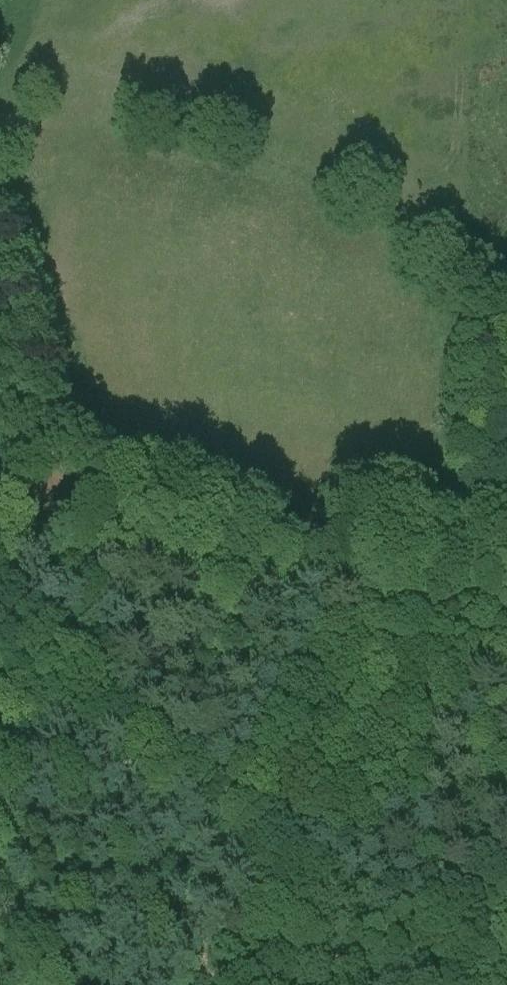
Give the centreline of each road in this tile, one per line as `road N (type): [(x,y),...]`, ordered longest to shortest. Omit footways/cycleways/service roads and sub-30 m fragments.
road 1 (track): [(506,580),(0,502)]

